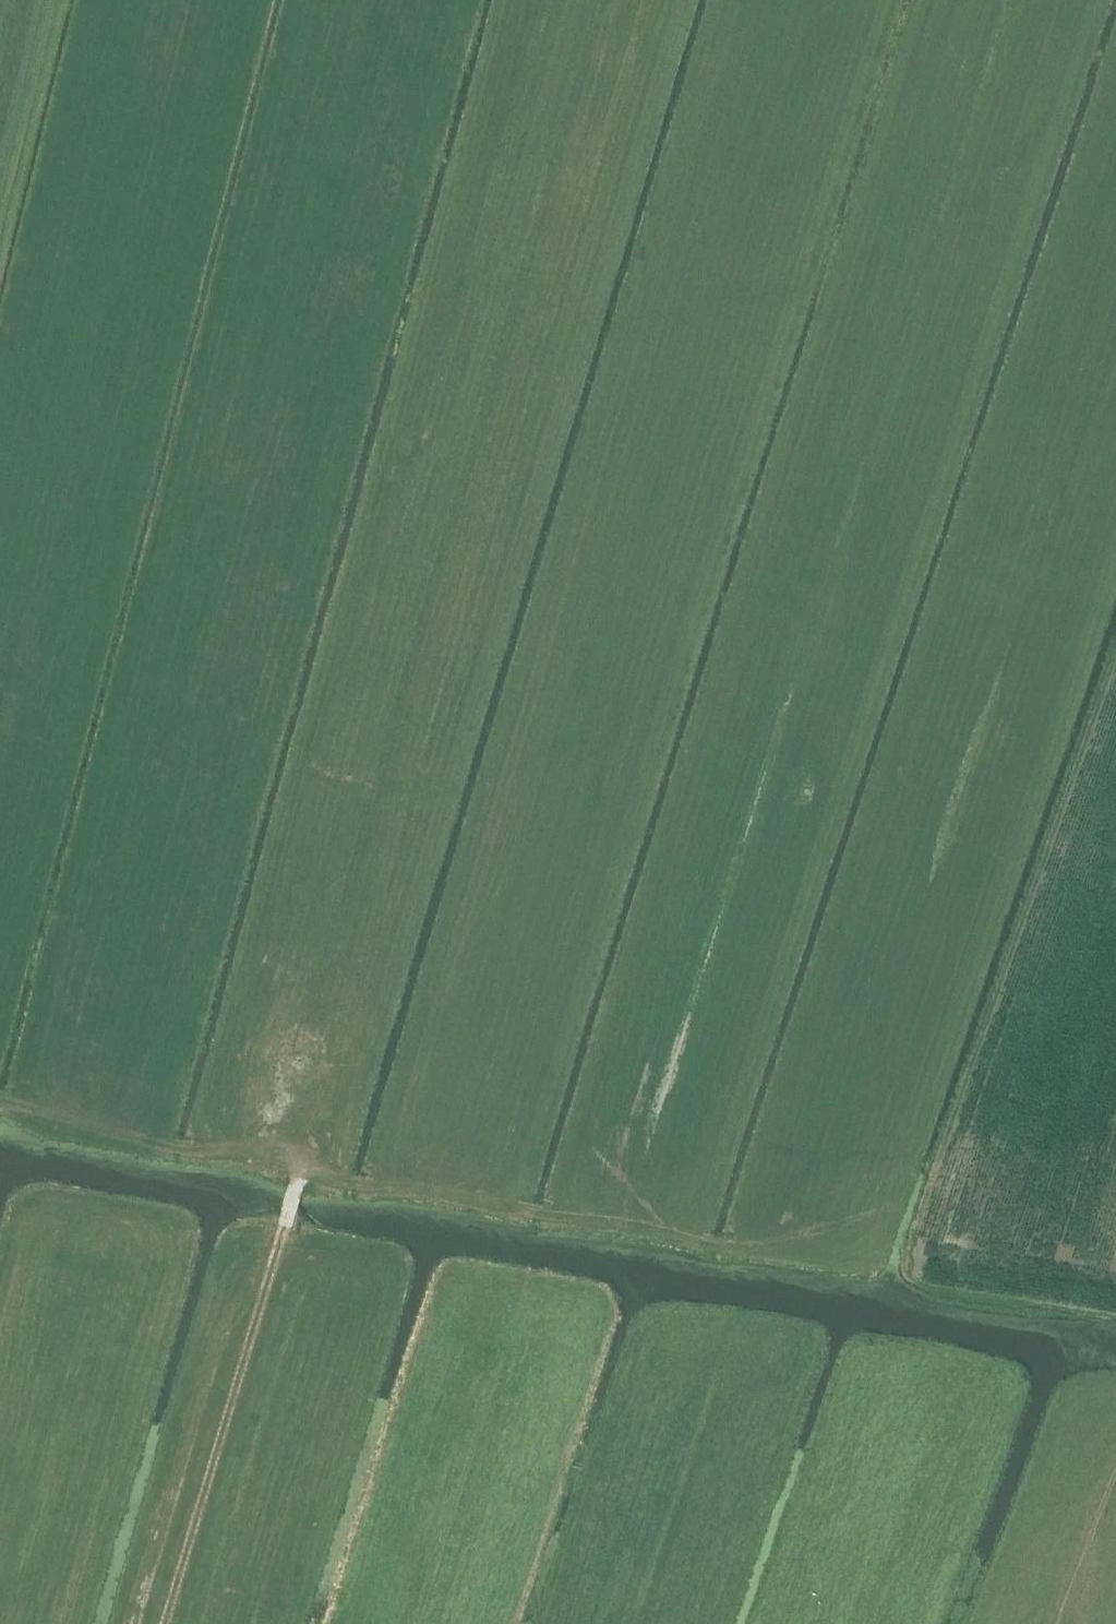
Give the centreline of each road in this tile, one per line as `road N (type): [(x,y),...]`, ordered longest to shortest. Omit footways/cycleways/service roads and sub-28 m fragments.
road 1 (track): [(168,1623),(283,1239)]

